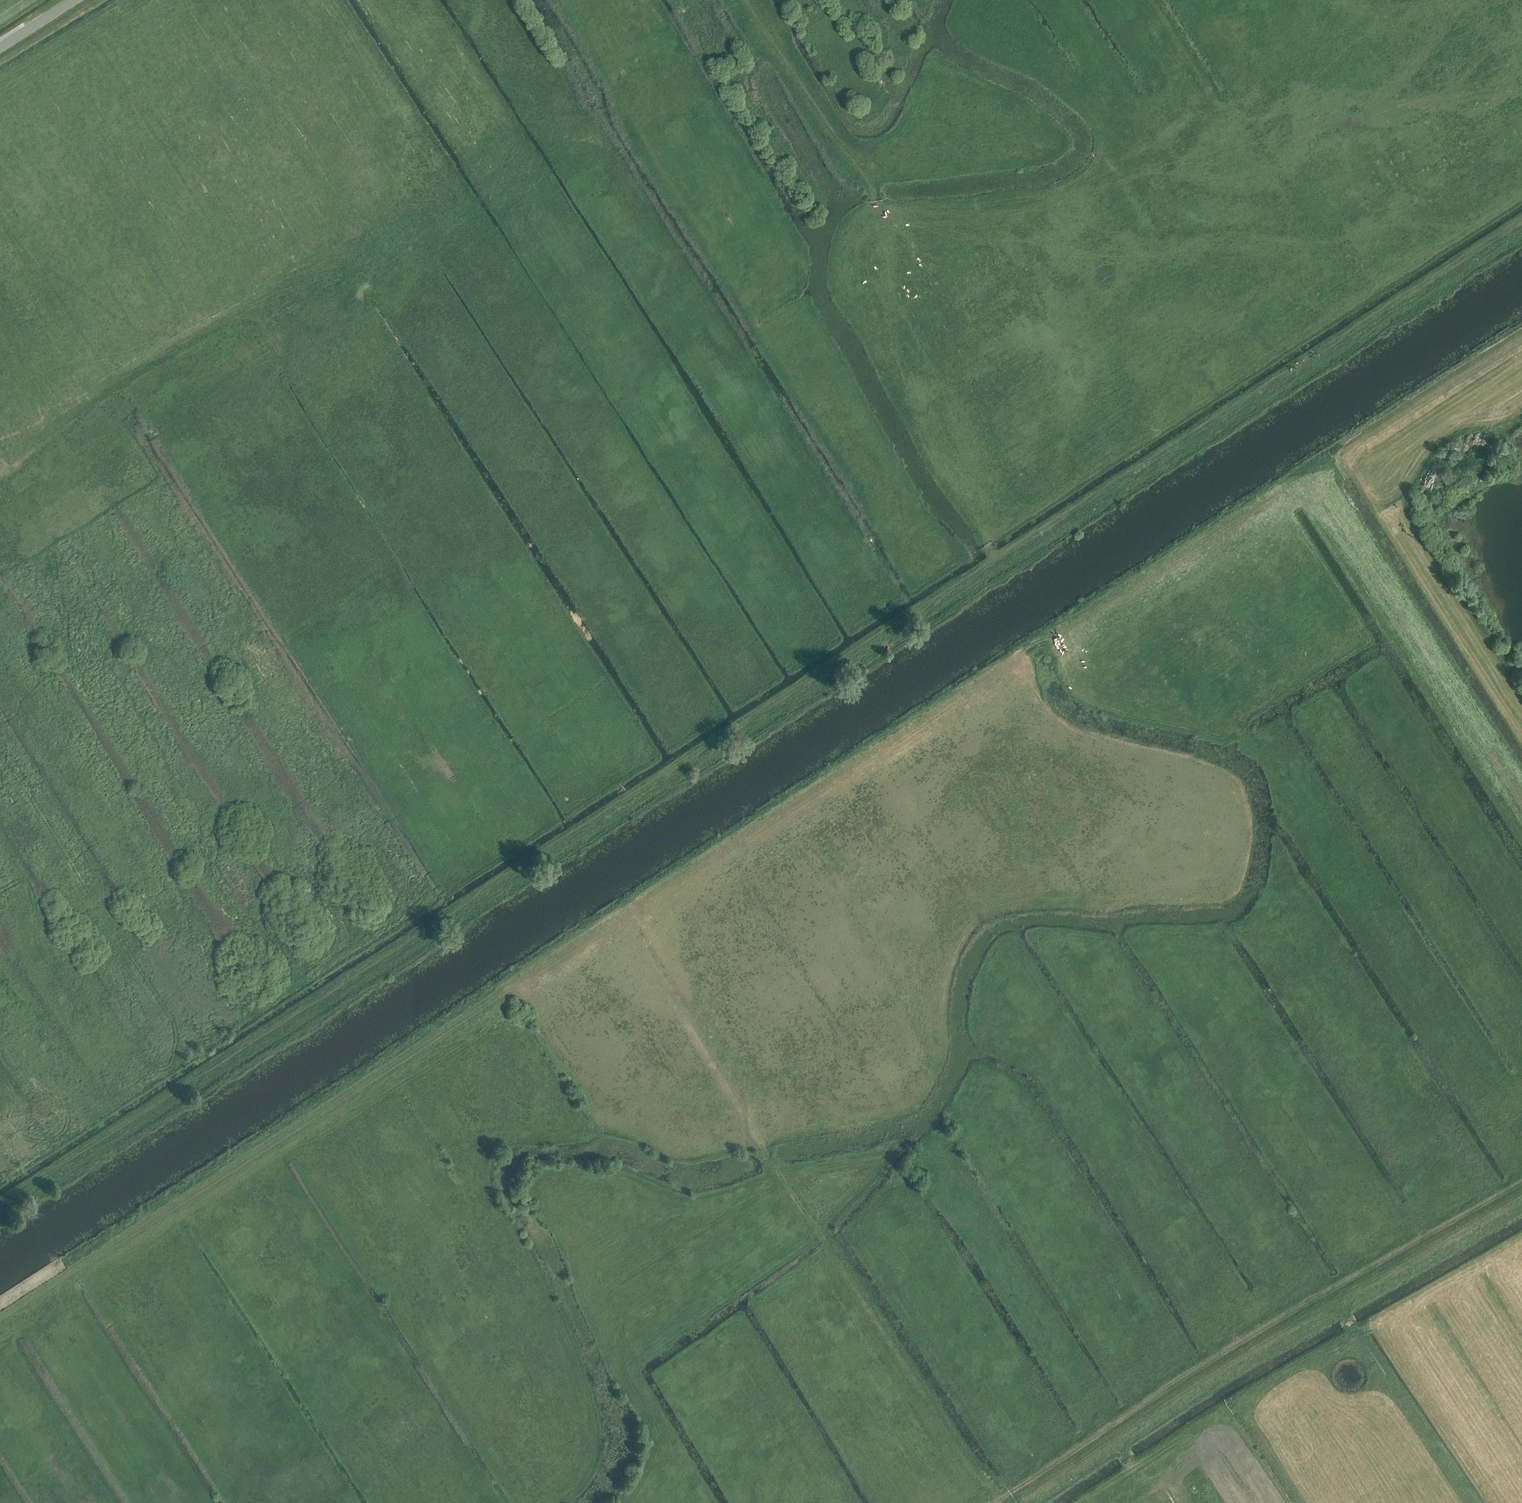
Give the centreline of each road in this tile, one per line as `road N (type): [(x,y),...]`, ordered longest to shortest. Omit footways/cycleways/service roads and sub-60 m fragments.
road 1 (track): [(1013,1502),(996,1501),(977,1478),(617,927),(0,1316)]
road 2 (track): [(1014,1502),(1216,1365),(1521,1192)]

